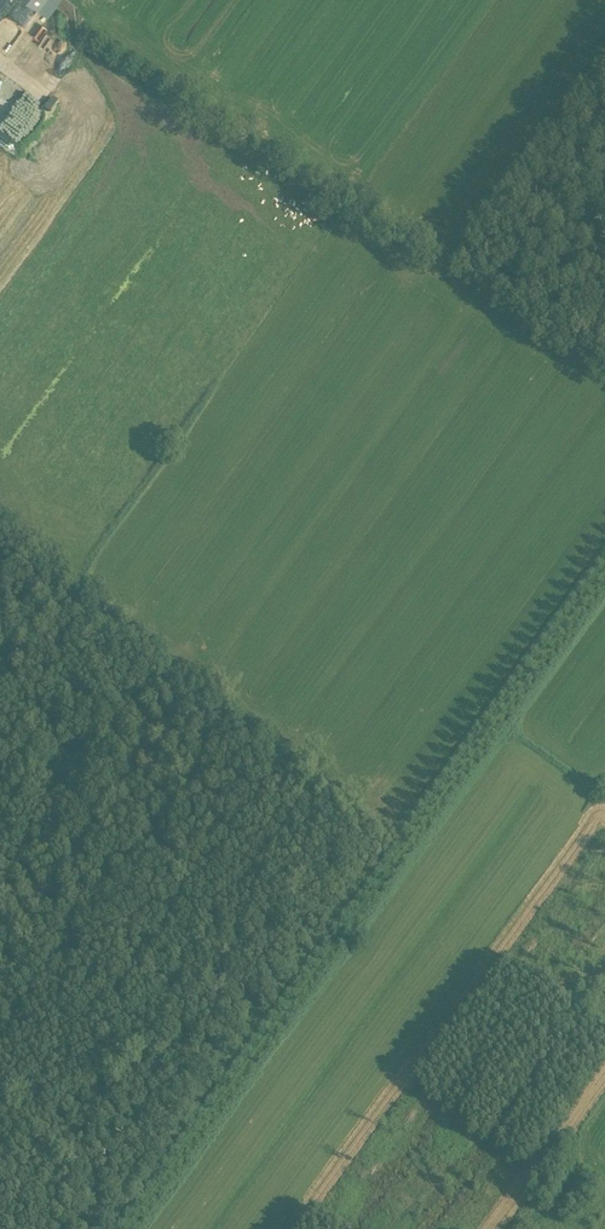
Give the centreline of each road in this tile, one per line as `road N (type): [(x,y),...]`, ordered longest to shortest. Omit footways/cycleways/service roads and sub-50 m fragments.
road 1 (track): [(123,1228),(604,573)]

